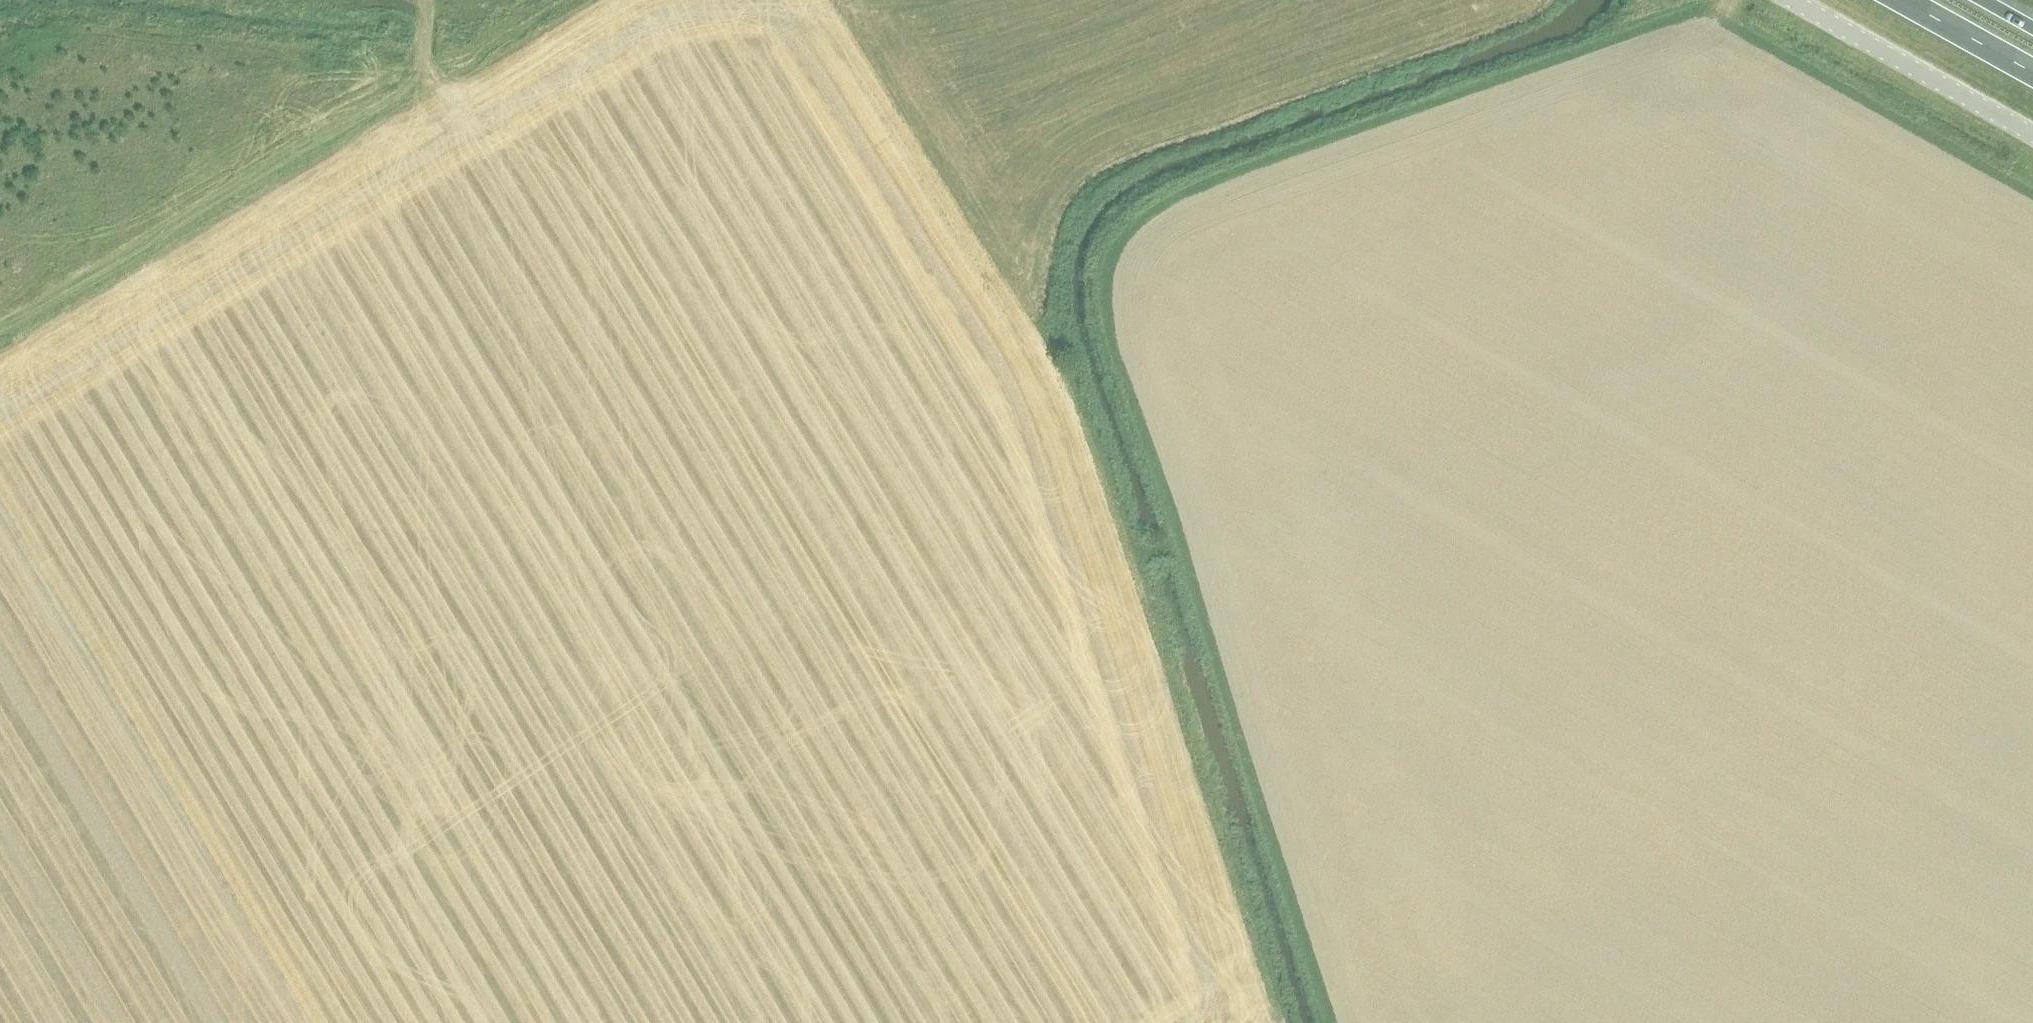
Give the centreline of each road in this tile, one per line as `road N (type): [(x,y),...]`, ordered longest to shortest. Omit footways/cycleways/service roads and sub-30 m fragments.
road 1 (unclassified): [(1790,0),(2032,135)]
road 2 (trunk): [(1906,0),(2032,71)]

